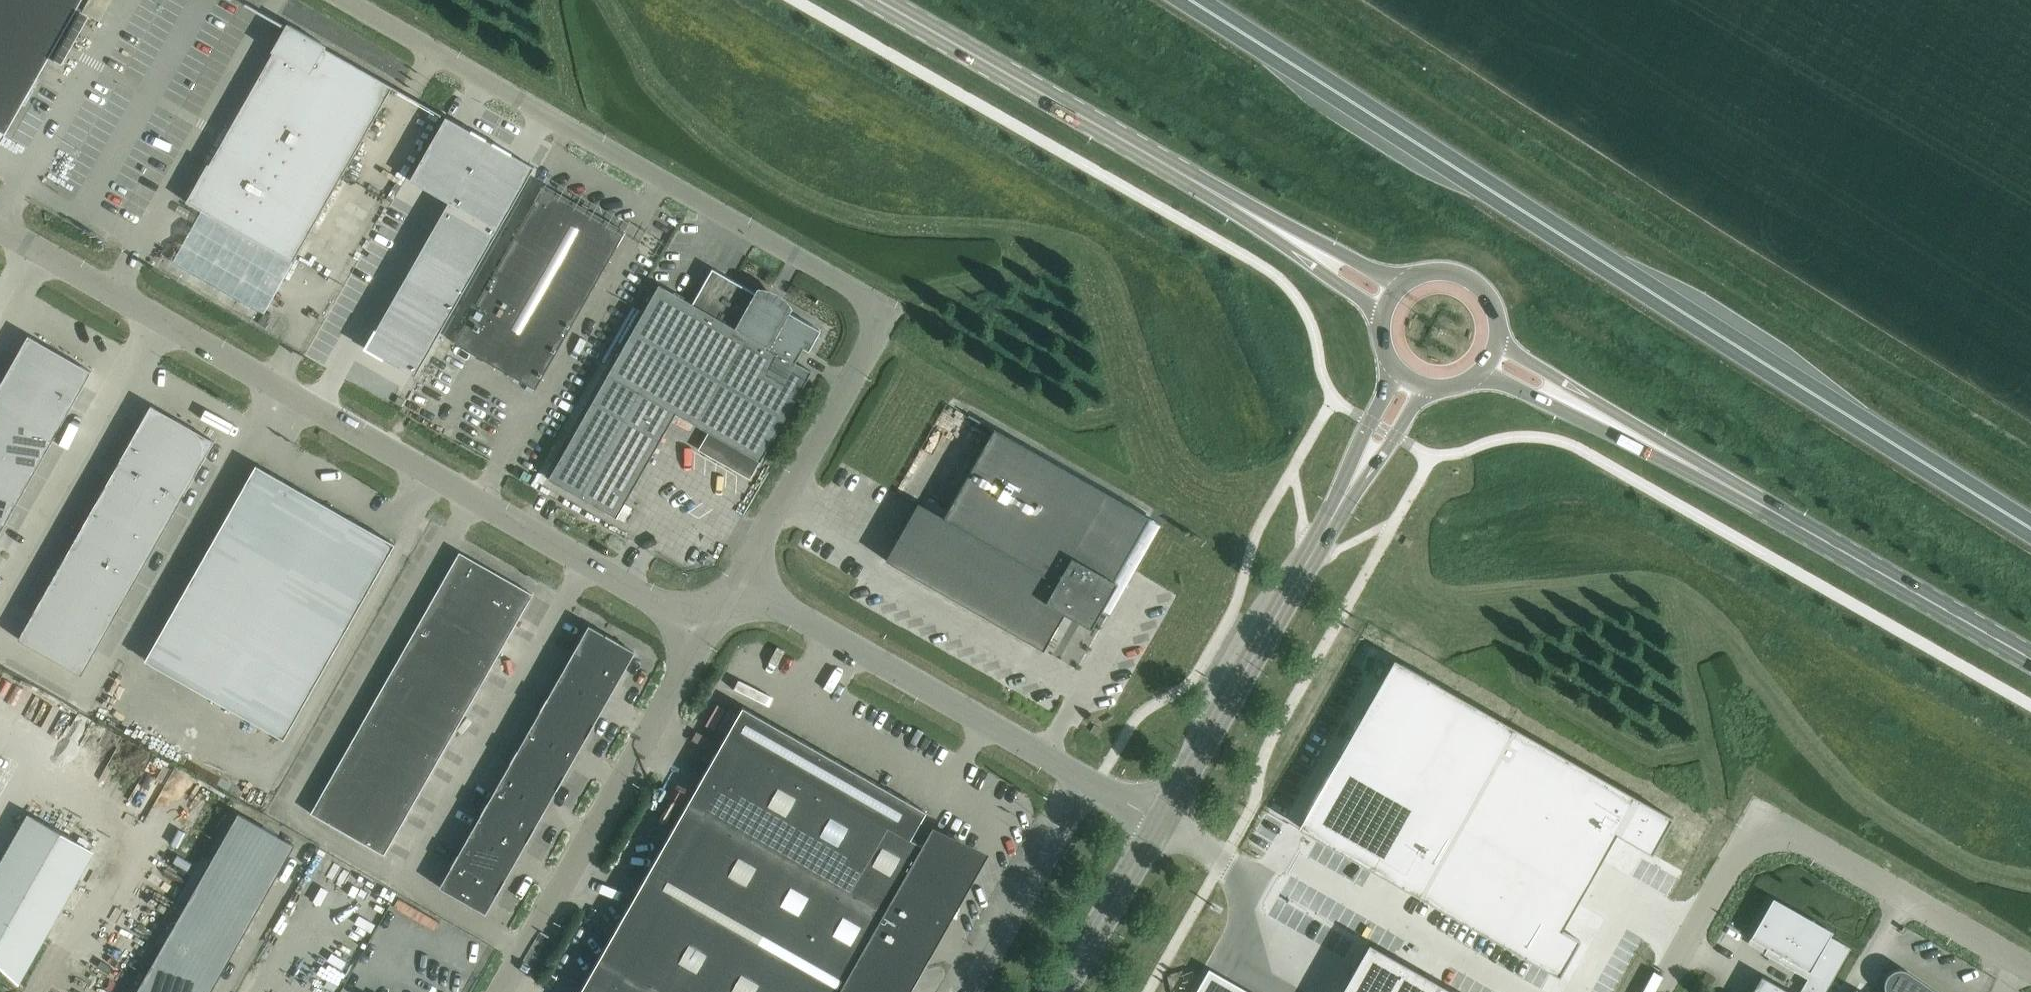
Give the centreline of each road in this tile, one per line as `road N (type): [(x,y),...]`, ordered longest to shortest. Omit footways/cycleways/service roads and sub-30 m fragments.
road 1 (trunk): [(2030,527),(1187,0)]
road 2 (unclassified): [(739,581),(876,333),(866,298),(341,0)]
road 3 (unclassified): [(708,634),(0,228)]
road 4 (secondary): [(2030,659),(1588,408)]
road 5 (secondary): [(1311,251),(876,0)]
road 6 (unclassified): [(500,991),(708,634)]
road 7 (unclassified): [(1094,789),(739,581)]
road 8 (secondary): [(1158,825),(1358,471)]
road 9 (unclassified): [(2030,970),(1760,816)]
road 10 (unclassified): [(971,991),(1067,822),(1094,789)]
road 11 (unclassified): [(1661,991),(1760,816)]
road 12 (secondary): [(1063,991),(1158,825)]
road 13 (secondary): [(1498,343),(1494,306),(1469,279),(1434,272),(1400,287)]

